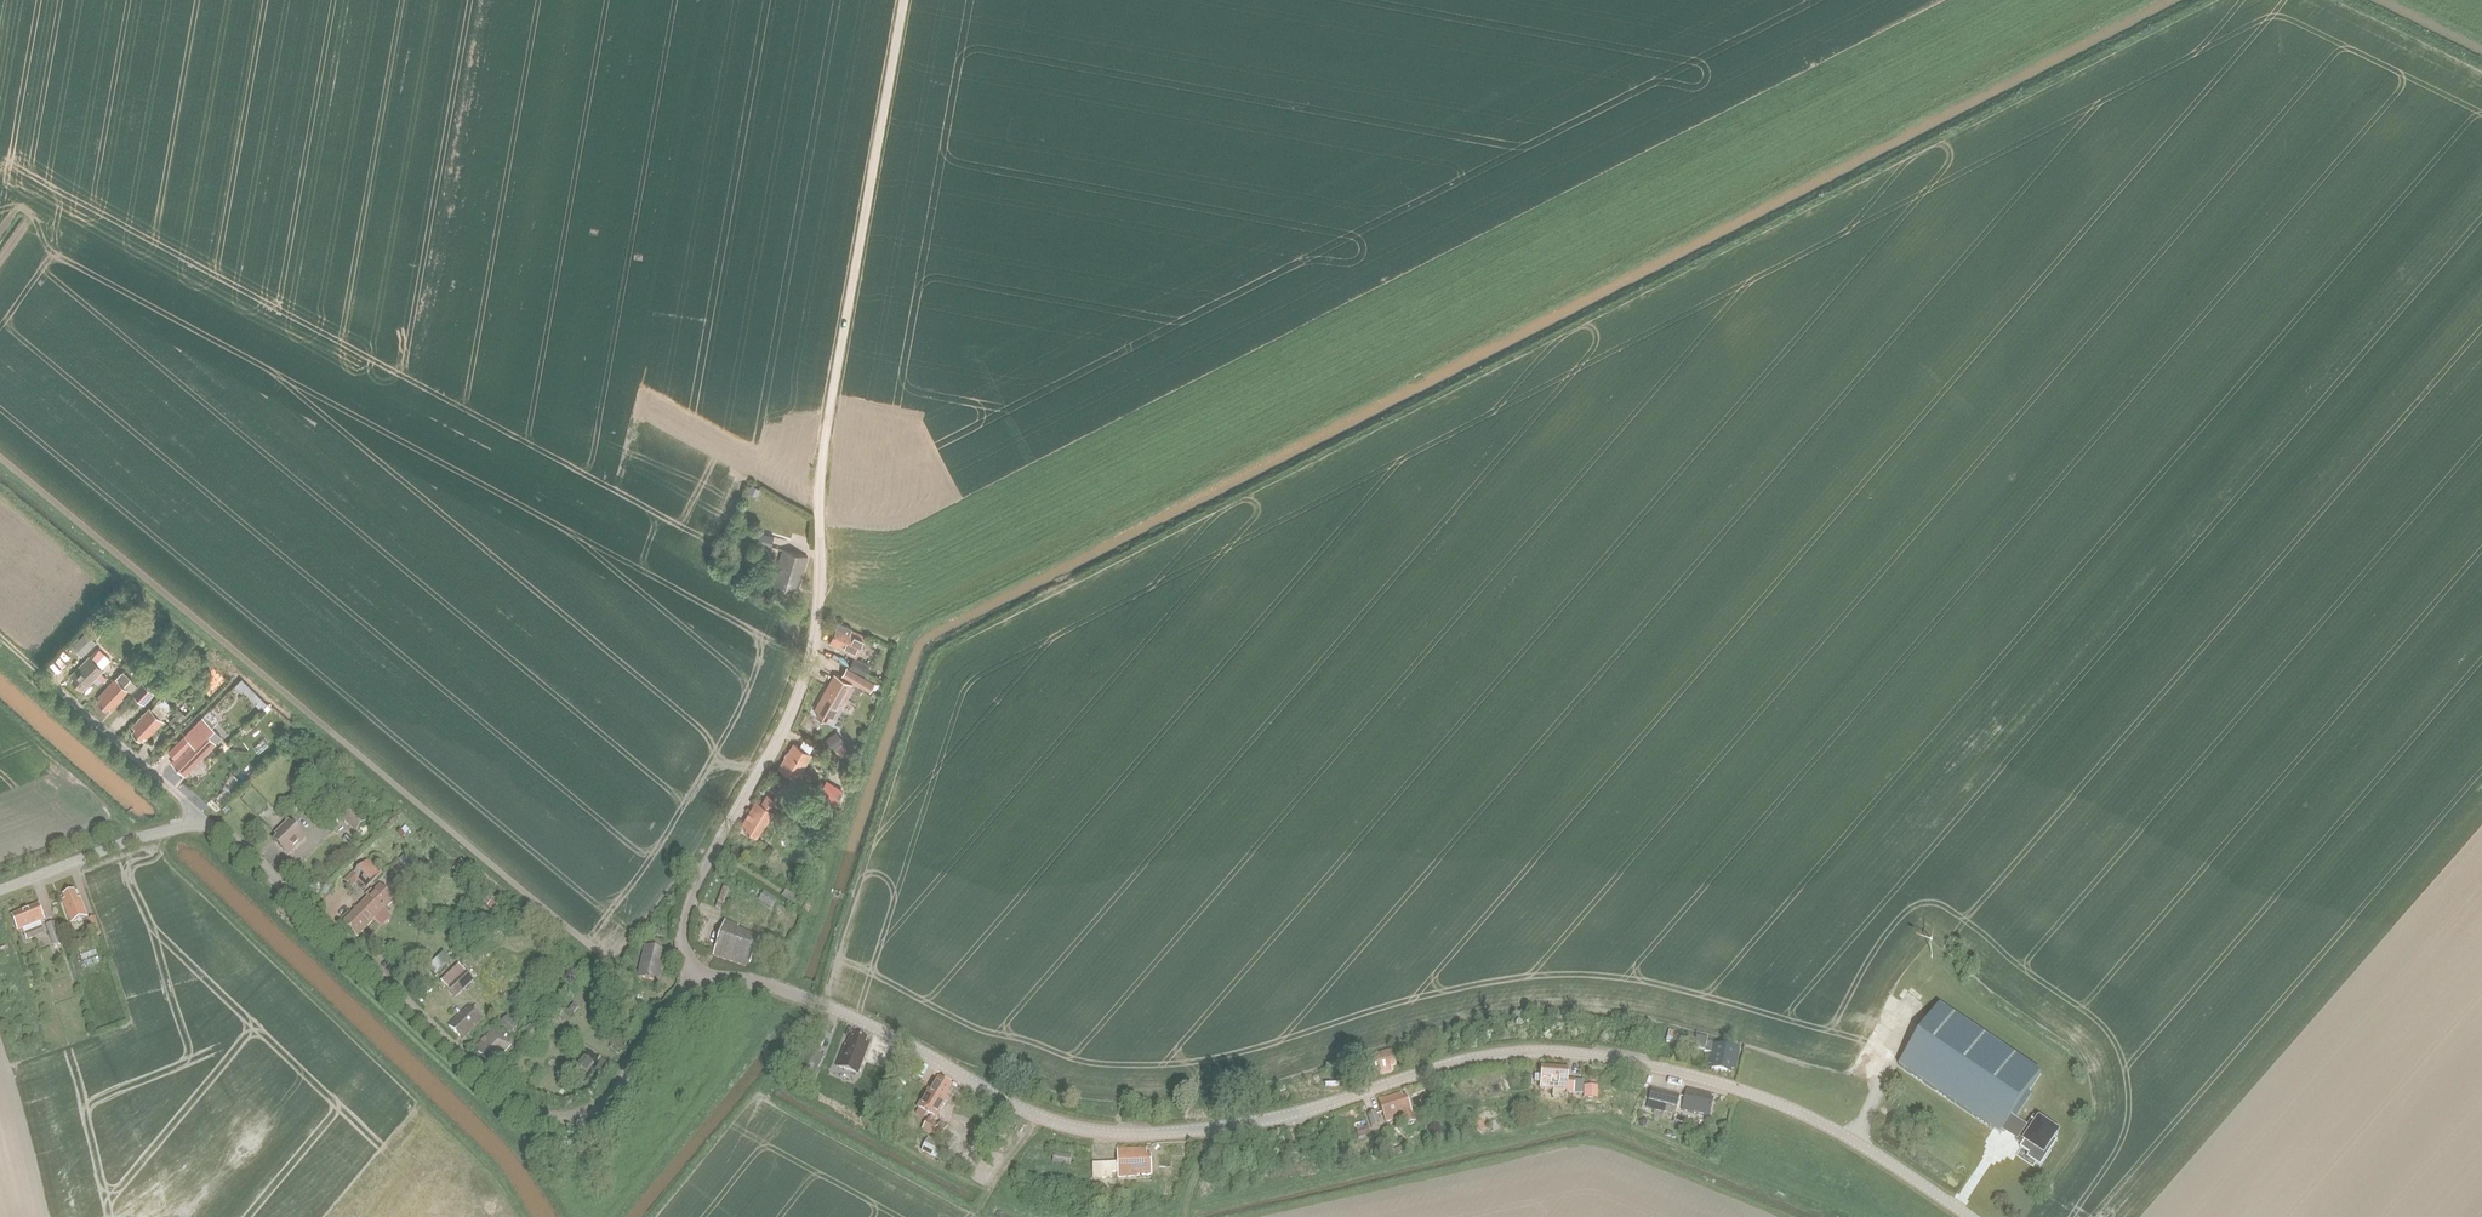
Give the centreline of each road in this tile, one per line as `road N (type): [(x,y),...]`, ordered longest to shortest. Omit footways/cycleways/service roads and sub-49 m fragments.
road 1 (tertiary): [(1968,1216),(1855,1141),(1791,1110),(1608,1057),(1494,1055),(1251,1124),(1101,1133),(1041,1118),(804,998),(752,982),(700,985)]
road 2 (unclassified): [(700,985),(685,953),(681,914),(784,732),(815,644),(821,469),(904,0)]
road 3 (tertiary): [(700,985),(659,1018),(610,1097),(583,1114),(539,1115),(489,1082),(262,866),(203,824)]
road 4 (residential): [(203,824),(39,672)]
road 5 (tertiary): [(0,892),(123,842),(203,824)]

